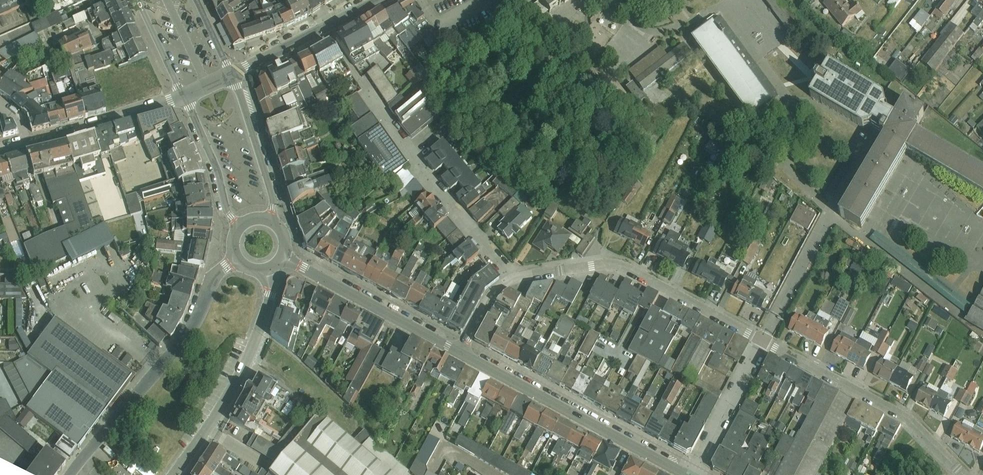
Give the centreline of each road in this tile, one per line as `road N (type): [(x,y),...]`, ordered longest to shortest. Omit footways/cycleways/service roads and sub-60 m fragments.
road 1 (unclassified): [(512,277),(618,265),(762,342)]
road 2 (tertiary): [(685,474),(460,352)]
road 3 (unclassified): [(762,342),(906,414),(963,474)]
road 4 (unclassified): [(364,84),(512,277)]
road 5 (tertiary): [(173,474),(248,359),(270,294),(265,267)]
road 6 (residential): [(93,446),(194,325),(214,277),(230,263)]
road 7 (tertiary): [(460,352),(279,257)]
road 8 (tertiary): [(183,95),(27,142)]
road 9 (tertiary): [(379,0),(233,72)]
road 10 (tertiary): [(268,220),(273,195),(233,72)]
road 11 (residential): [(762,342),(694,474)]
road 12 (tertiary): [(183,95),(238,230)]

